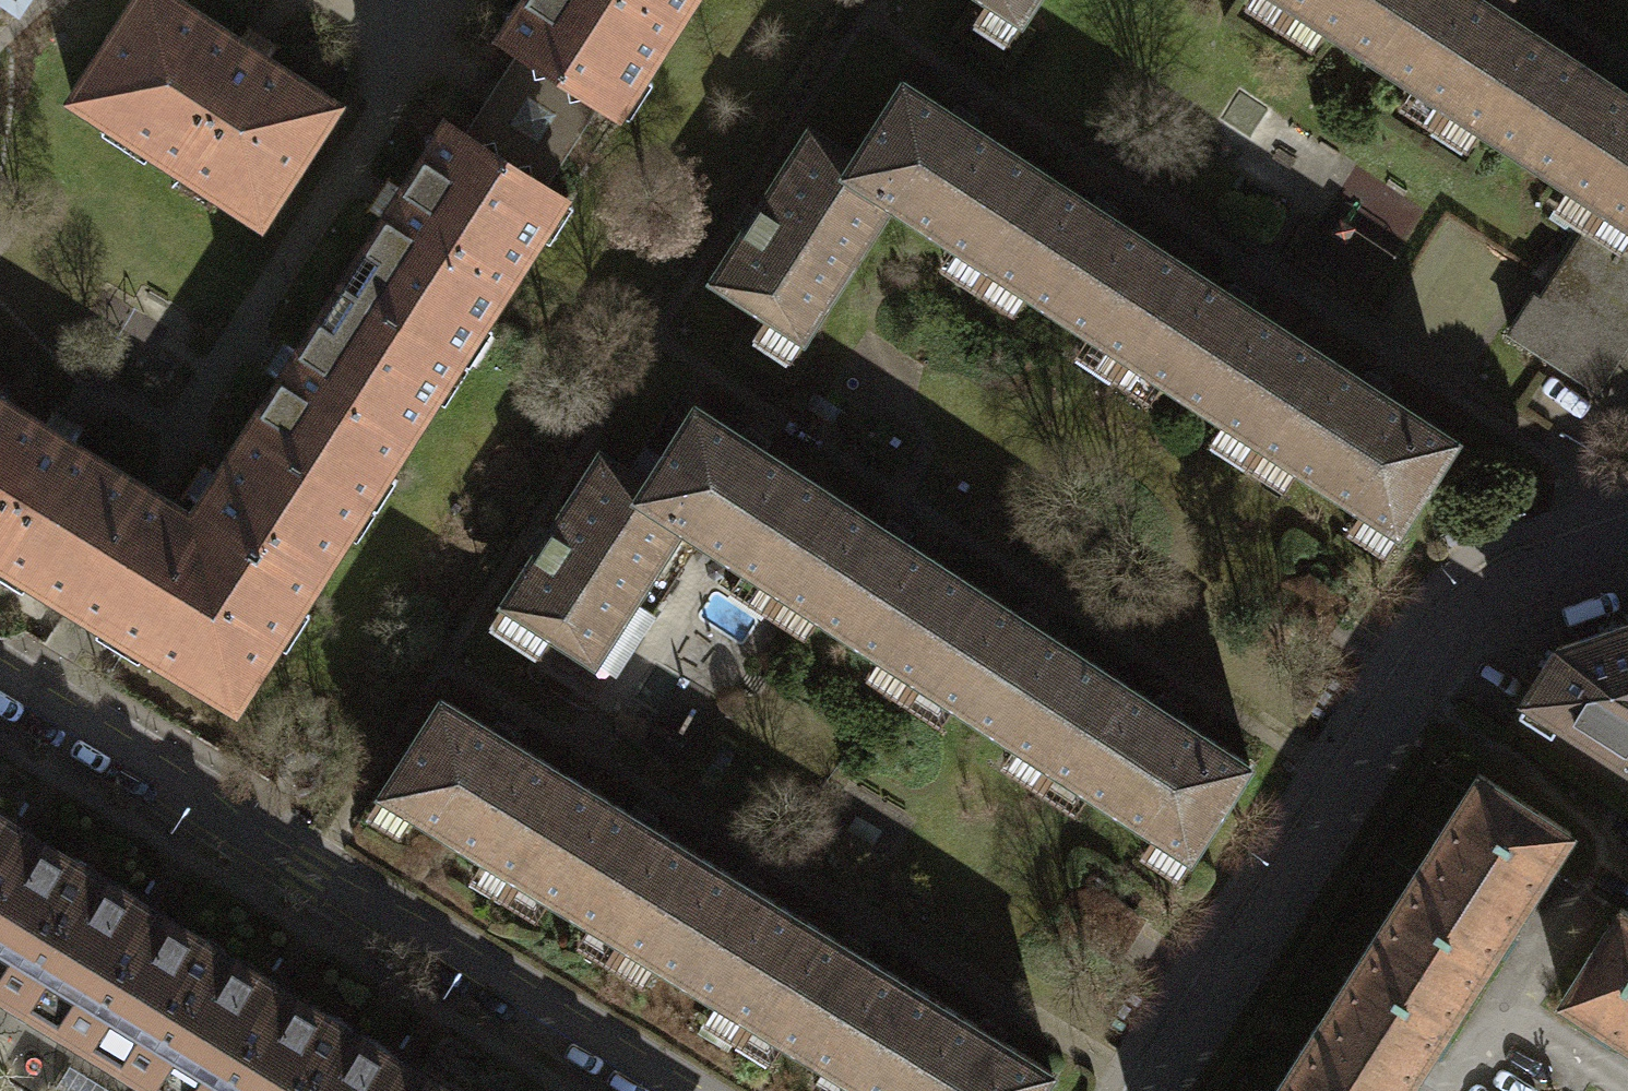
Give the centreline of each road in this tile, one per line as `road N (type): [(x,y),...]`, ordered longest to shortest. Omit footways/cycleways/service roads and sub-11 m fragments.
road 1 (residential): [(0,679),(672,1090)]
road 2 (residential): [(1153,1090),(1449,624),(1500,584),(1627,540)]

